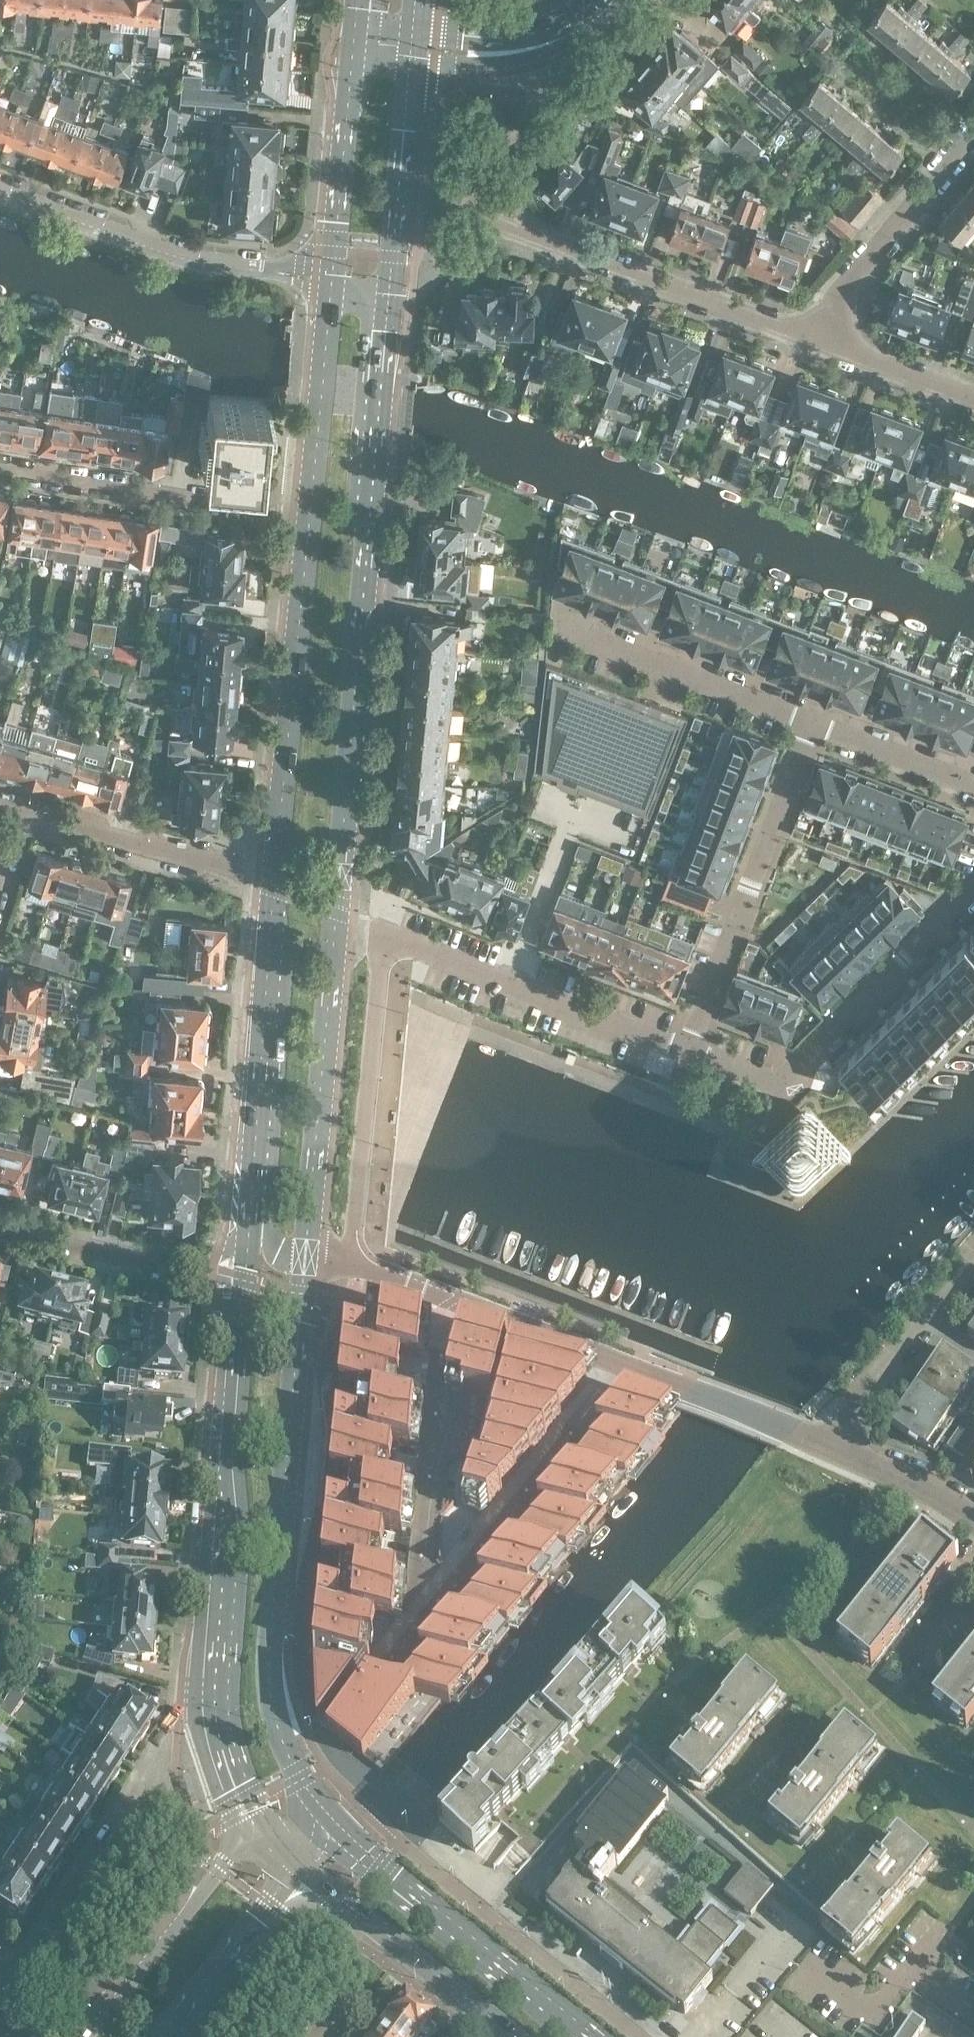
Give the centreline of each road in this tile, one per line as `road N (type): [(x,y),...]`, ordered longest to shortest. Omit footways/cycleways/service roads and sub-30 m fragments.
road 1 (primary): [(336,914),(390,295)]
road 2 (primary): [(330,268),(273,886)]
road 3 (primary): [(326,1812),(278,1731),(269,1657),(305,1257)]
road 4 (residential): [(305,1257),(636,1365),(836,1444)]
road 5 (primary): [(242,1322),(227,1687),(234,1743),(268,1825)]
road 6 (residential): [(822,338),(471,211)]
road 7 (residential): [(973,886),(796,1073),(748,1070),(687,1047)]
road 8 (residential): [(810,719),(687,1047)]
road 9 (primary): [(593,2036),(379,1865),(326,1812)]
road 10 (primary): [(305,1257),(336,914)]
road 11 (tertiary): [(330,268),(180,254),(0,188)]
road 12 (primary): [(273,886),(251,1199)]
road 13 (unclassified): [(643,2036),(401,1839)]
road 14 (residential): [(553,621),(810,719)]
road 15 (residential): [(263,506),(0,465)]
road 16 (primary): [(311,1872),(517,2036)]
road 17 (residential): [(273,886),(24,810)]
road 18 (primary): [(390,295),(412,48)]
road 19 (residential): [(822,338),(850,285),(973,150)]
road 20 (primary): [(352,43),(330,268)]
road 21 (secondary): [(268,1825),(119,1994)]
road 22 (unclassified): [(836,1444),(857,1399),(973,1274)]
road 23 (secondary): [(176,2035),(311,1872)]
road 24 (residential): [(205,1272),(0,1223)]
road 25 (tertiary): [(436,50),(500,52),(547,40),(616,0)]
road 26 (residential): [(687,1047),(507,981)]
road 27 (residential): [(507,981),(336,914)]
road 28 (residential): [(810,719),(973,781)]
road 29 (residential): [(973,395),(822,338)]
road 30 (residential): [(507,981),(564,830)]
road 31 (residential): [(836,1444),(907,1474),(973,1521)]
road 32 (residential): [(51,1954),(121,1845)]

